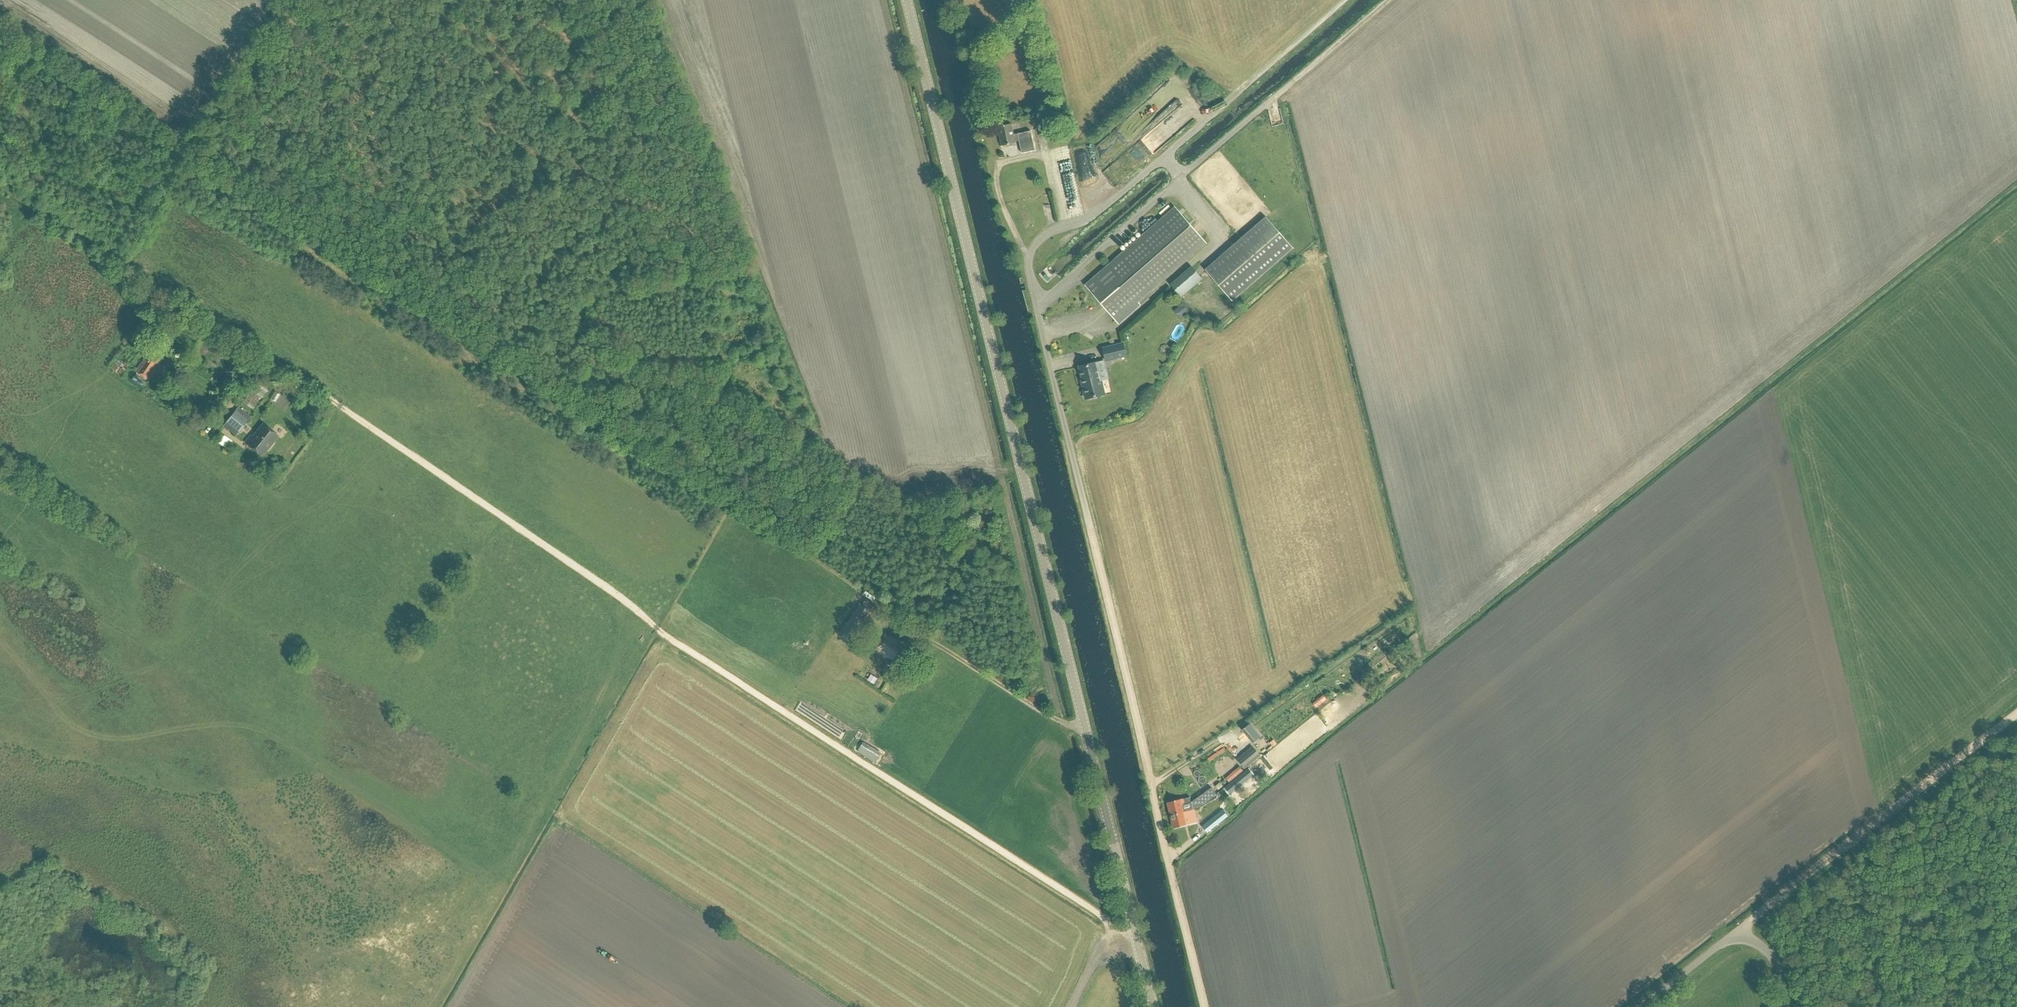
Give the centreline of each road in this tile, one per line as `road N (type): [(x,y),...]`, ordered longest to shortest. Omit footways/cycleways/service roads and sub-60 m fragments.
road 1 (track): [(33,208),(337,403),(656,628),(1135,935)]
road 2 (tertiary): [(1152,1006),(906,0)]
road 3 (track): [(1203,1006),(1026,255)]
road 4 (track): [(0,642),(66,719),(122,742),(234,723),(500,886),(431,1006)]
road 5 (track): [(1743,938),(1753,916),(2016,712)]
road 6 (unclassified): [(1789,1006),(1774,957),(1743,938),(1720,943),(1639,1006)]
road 7 (track): [(903,621),(1066,723),(1083,719)]
road 8 (track): [(275,0),(199,120)]

